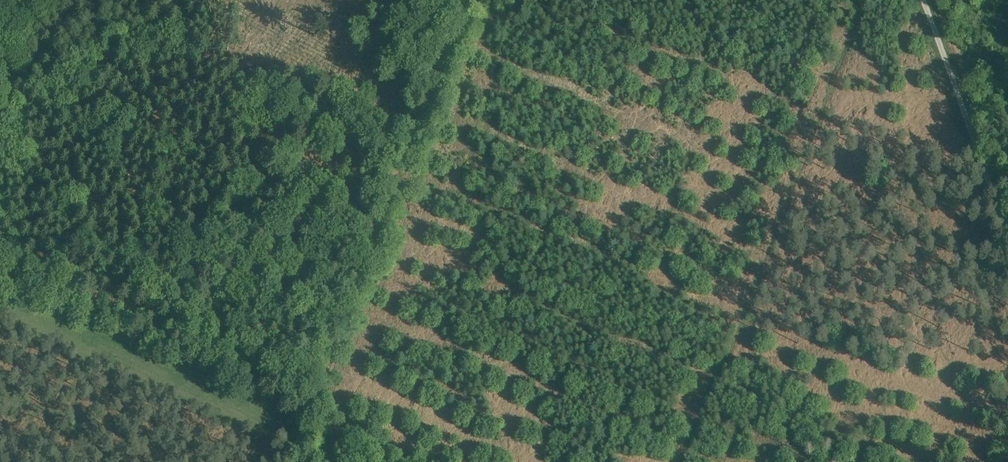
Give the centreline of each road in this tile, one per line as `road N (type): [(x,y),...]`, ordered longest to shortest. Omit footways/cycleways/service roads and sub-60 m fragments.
road 1 (track): [(870,0),(703,461)]
road 2 (track): [(460,0),(302,405)]
road 3 (track): [(1007,216),(929,0)]
road 4 (track): [(302,405),(446,461)]

